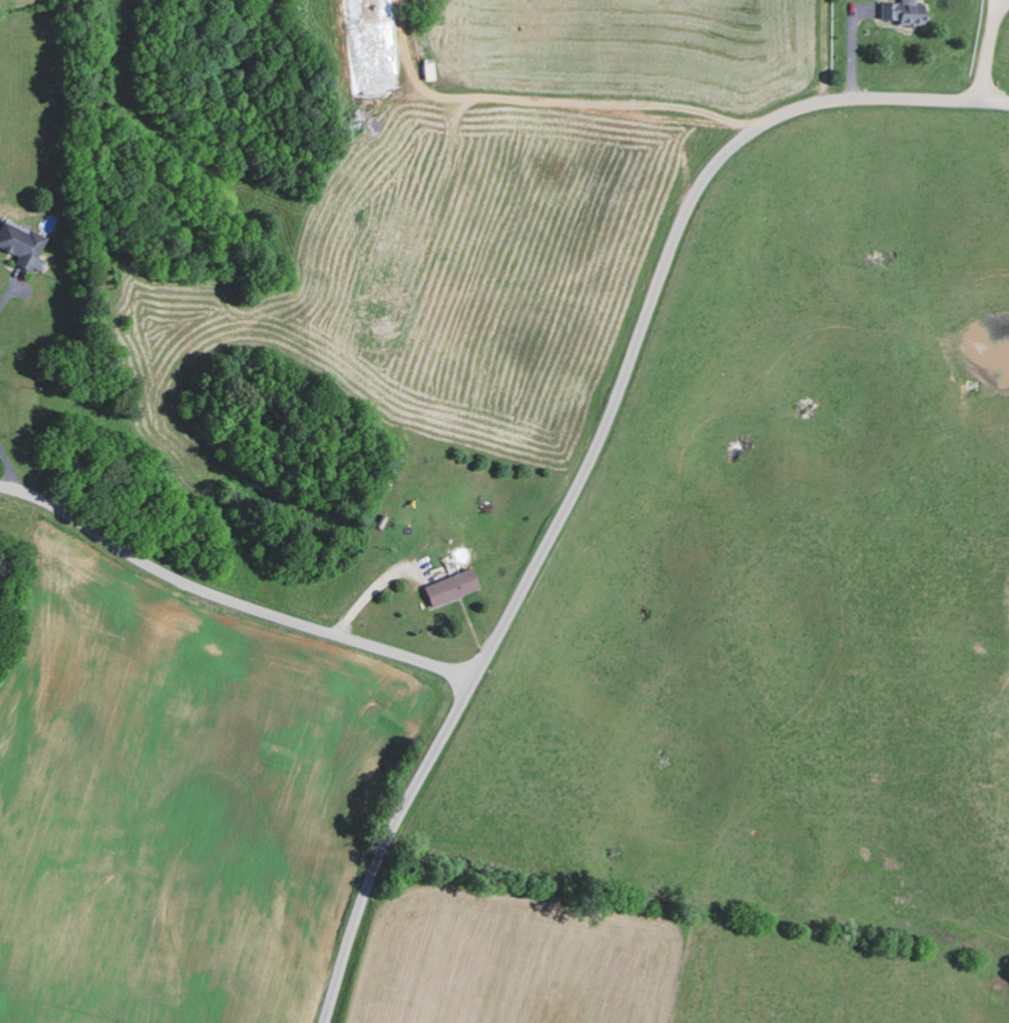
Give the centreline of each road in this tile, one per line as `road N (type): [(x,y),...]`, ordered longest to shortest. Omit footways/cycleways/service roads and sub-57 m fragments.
road 1 (residential): [(323,1022),(387,842),(586,469),(678,233),(713,170),(762,126),(820,104),(1008,103)]
road 2 (residential): [(475,680),(206,593),(136,559),(65,508),(0,486)]

